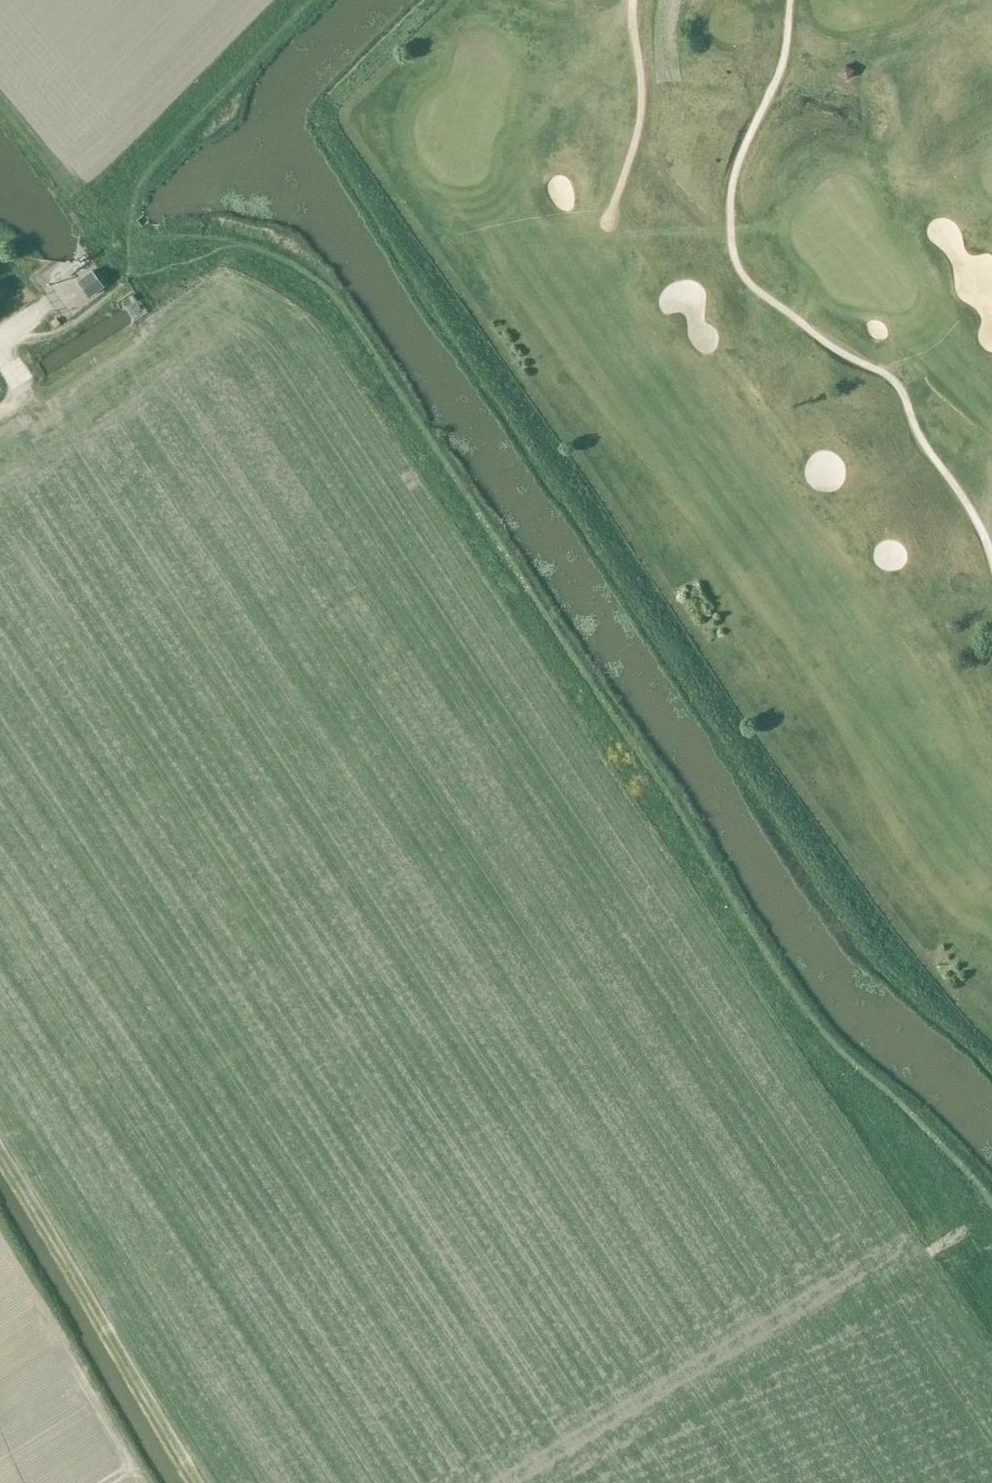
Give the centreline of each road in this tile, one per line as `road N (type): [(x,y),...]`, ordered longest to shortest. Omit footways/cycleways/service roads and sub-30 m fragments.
road 1 (track): [(0,1135),(205,1482)]

